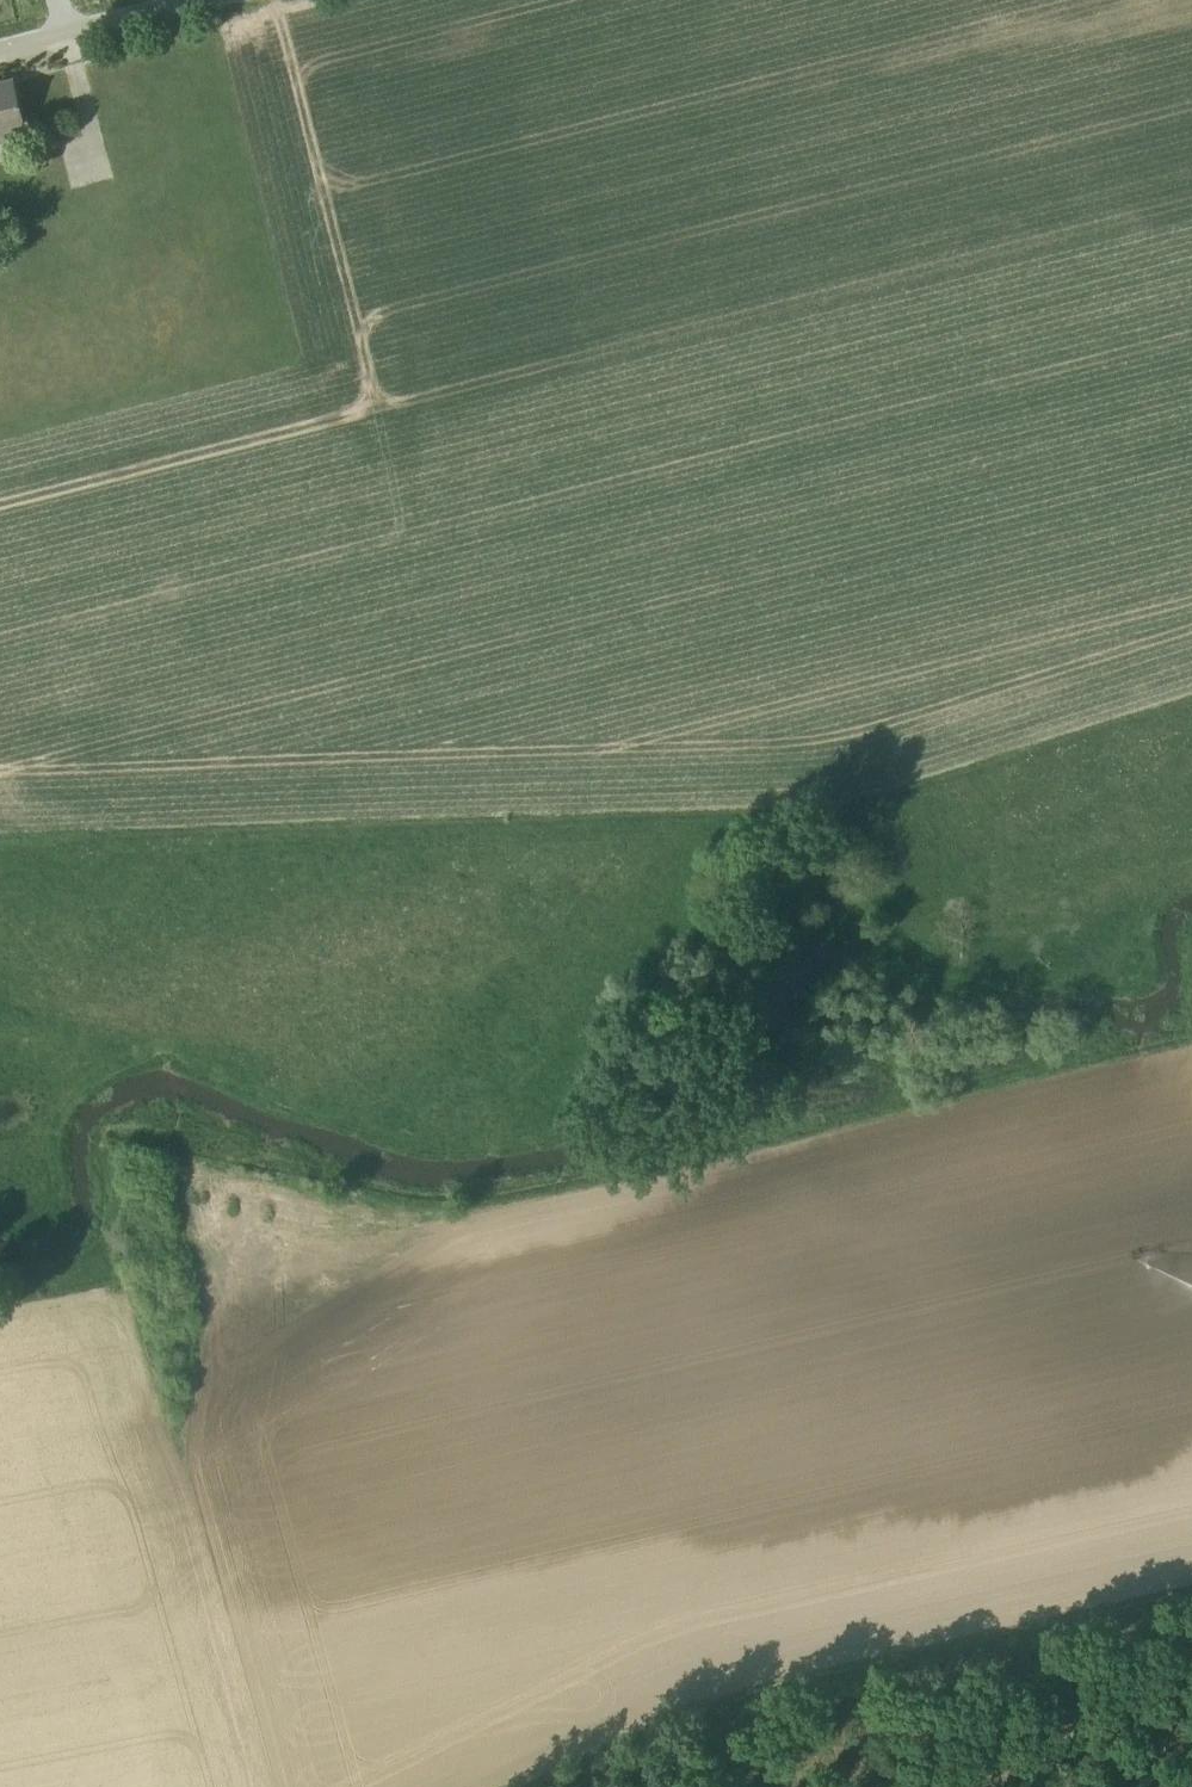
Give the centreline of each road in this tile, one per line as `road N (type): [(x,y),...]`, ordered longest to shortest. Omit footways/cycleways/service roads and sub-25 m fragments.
road 1 (track): [(694,1786),(784,1726),(1191,1620)]
road 2 (unclassified): [(0,43),(177,0)]

